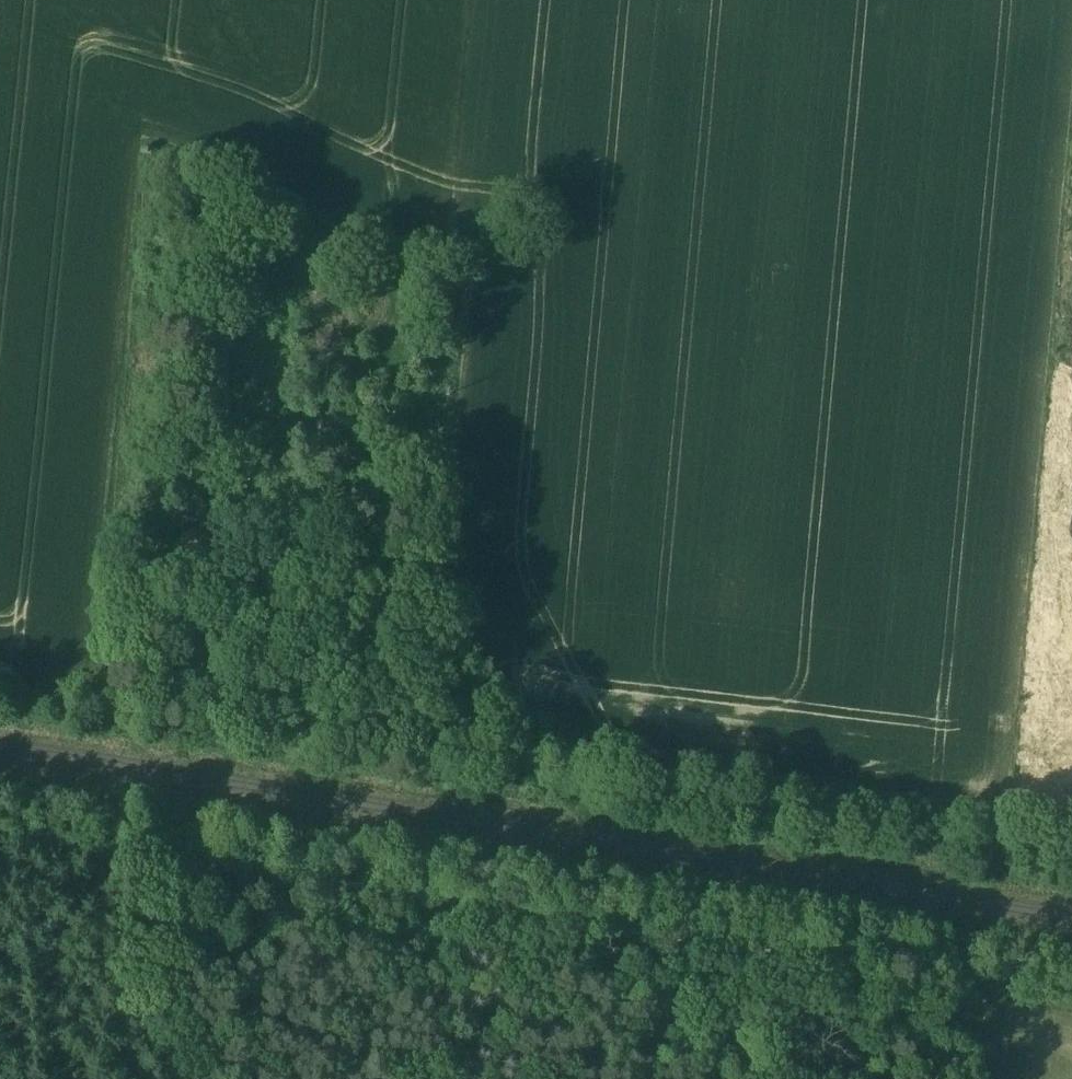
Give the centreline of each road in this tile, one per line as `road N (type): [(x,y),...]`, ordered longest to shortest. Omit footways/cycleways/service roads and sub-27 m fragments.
road 1 (track): [(0,842),(836,963),(971,975)]

